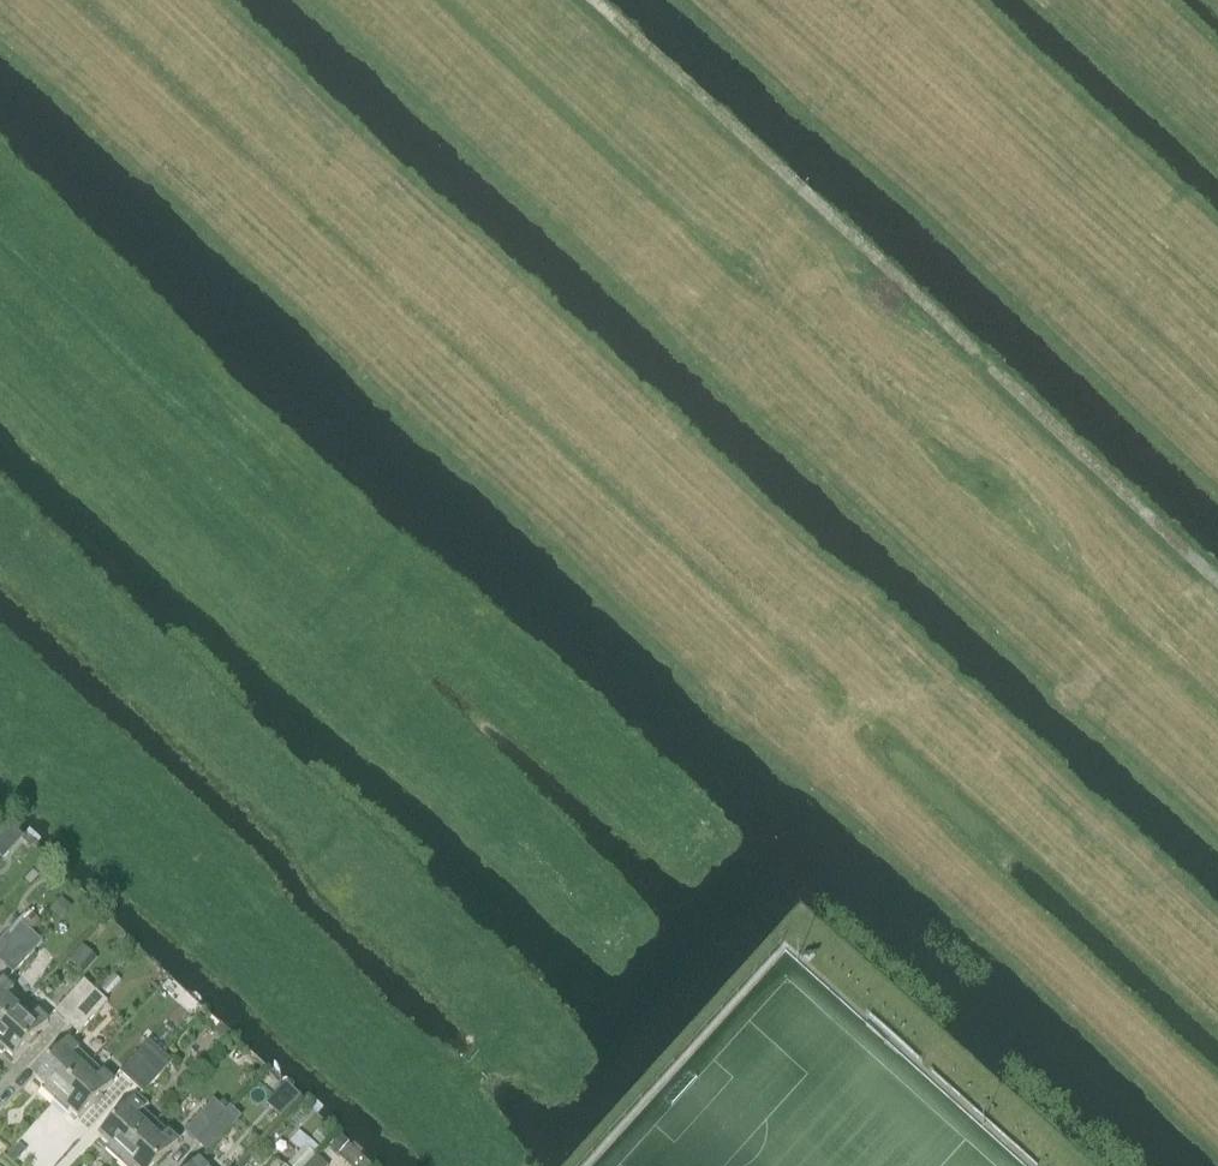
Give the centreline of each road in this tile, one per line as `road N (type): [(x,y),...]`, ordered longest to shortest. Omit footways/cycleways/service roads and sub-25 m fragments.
road 1 (track): [(1217,584),(593,0)]

